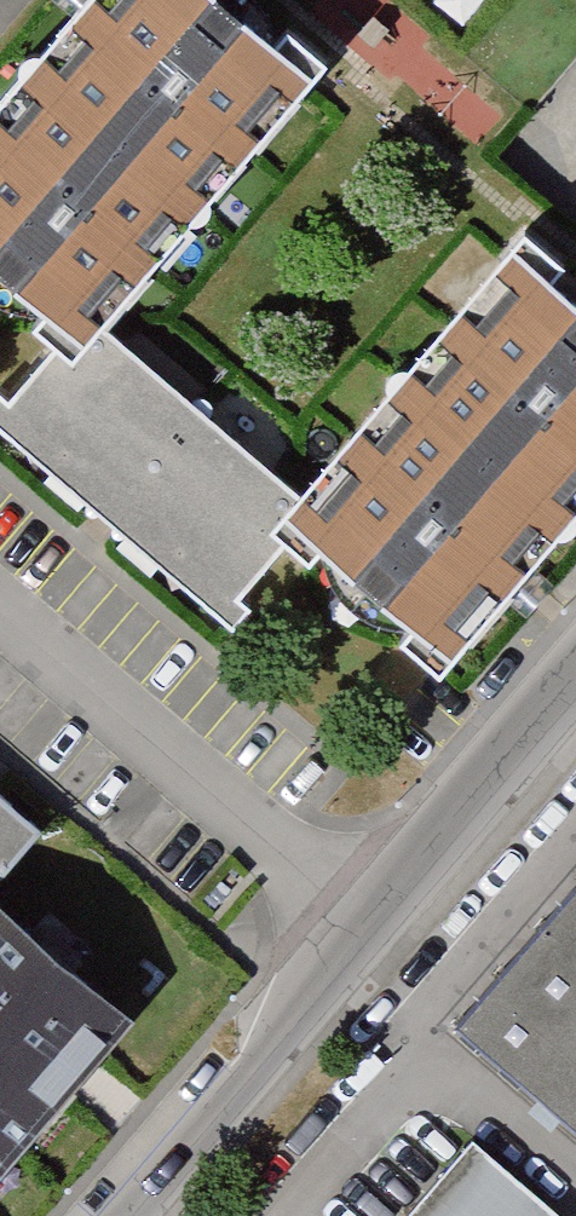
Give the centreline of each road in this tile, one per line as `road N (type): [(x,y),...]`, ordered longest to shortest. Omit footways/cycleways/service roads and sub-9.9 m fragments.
road 1 (residential): [(575,696),(135,1215)]

